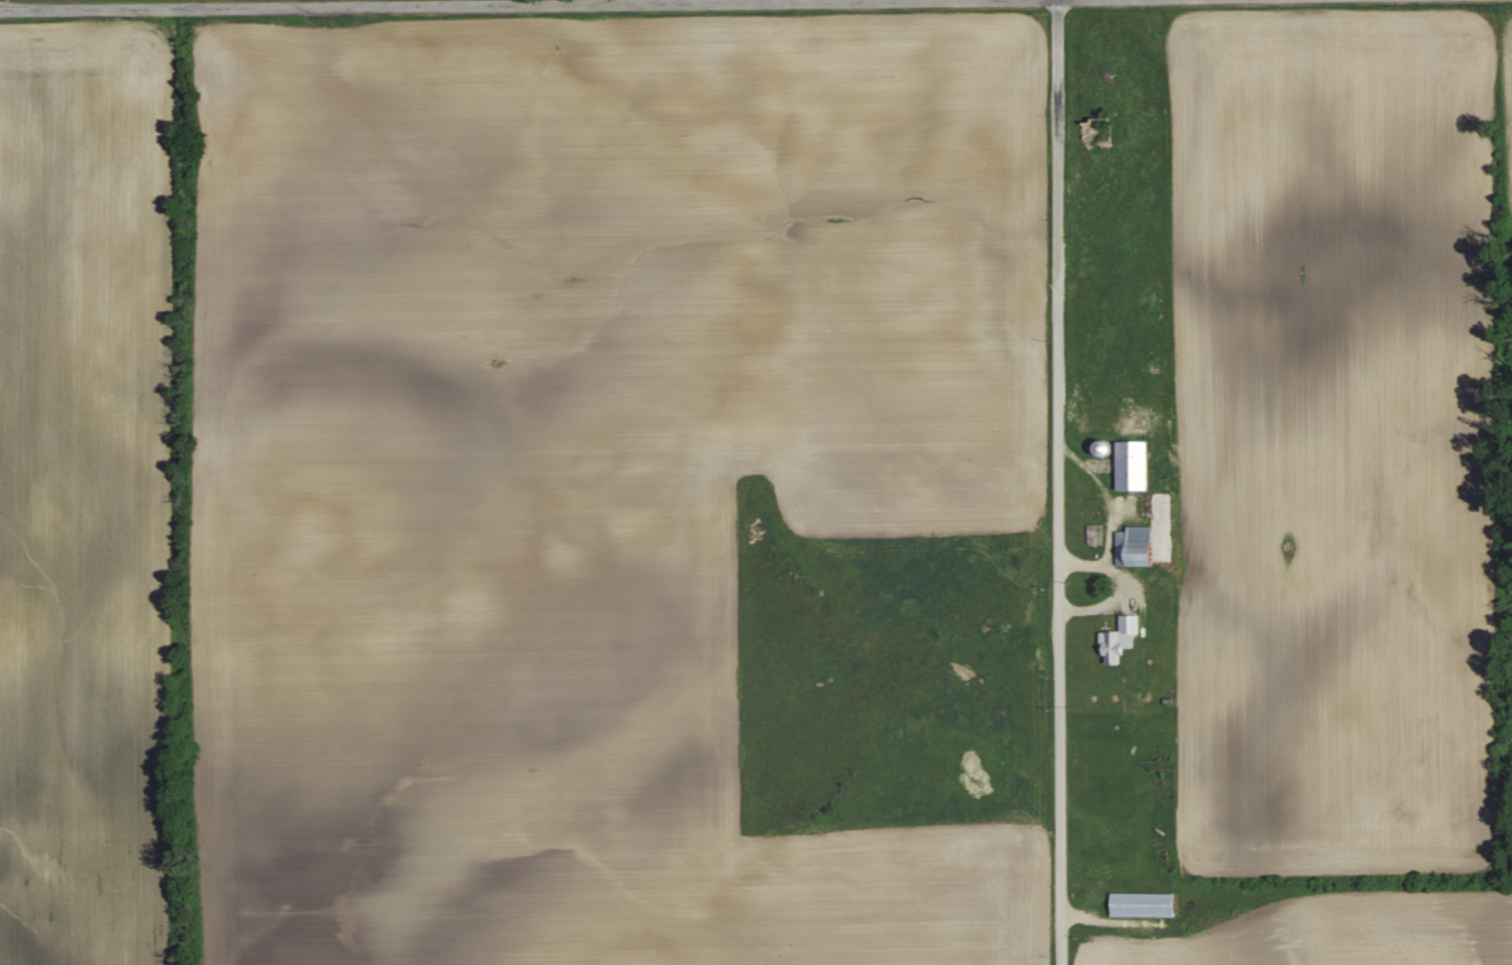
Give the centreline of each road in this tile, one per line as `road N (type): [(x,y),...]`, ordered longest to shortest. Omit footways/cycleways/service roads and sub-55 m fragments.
road 1 (residential): [(1062,964),(1057,0)]
road 2 (residential): [(0,6),(630,0)]

